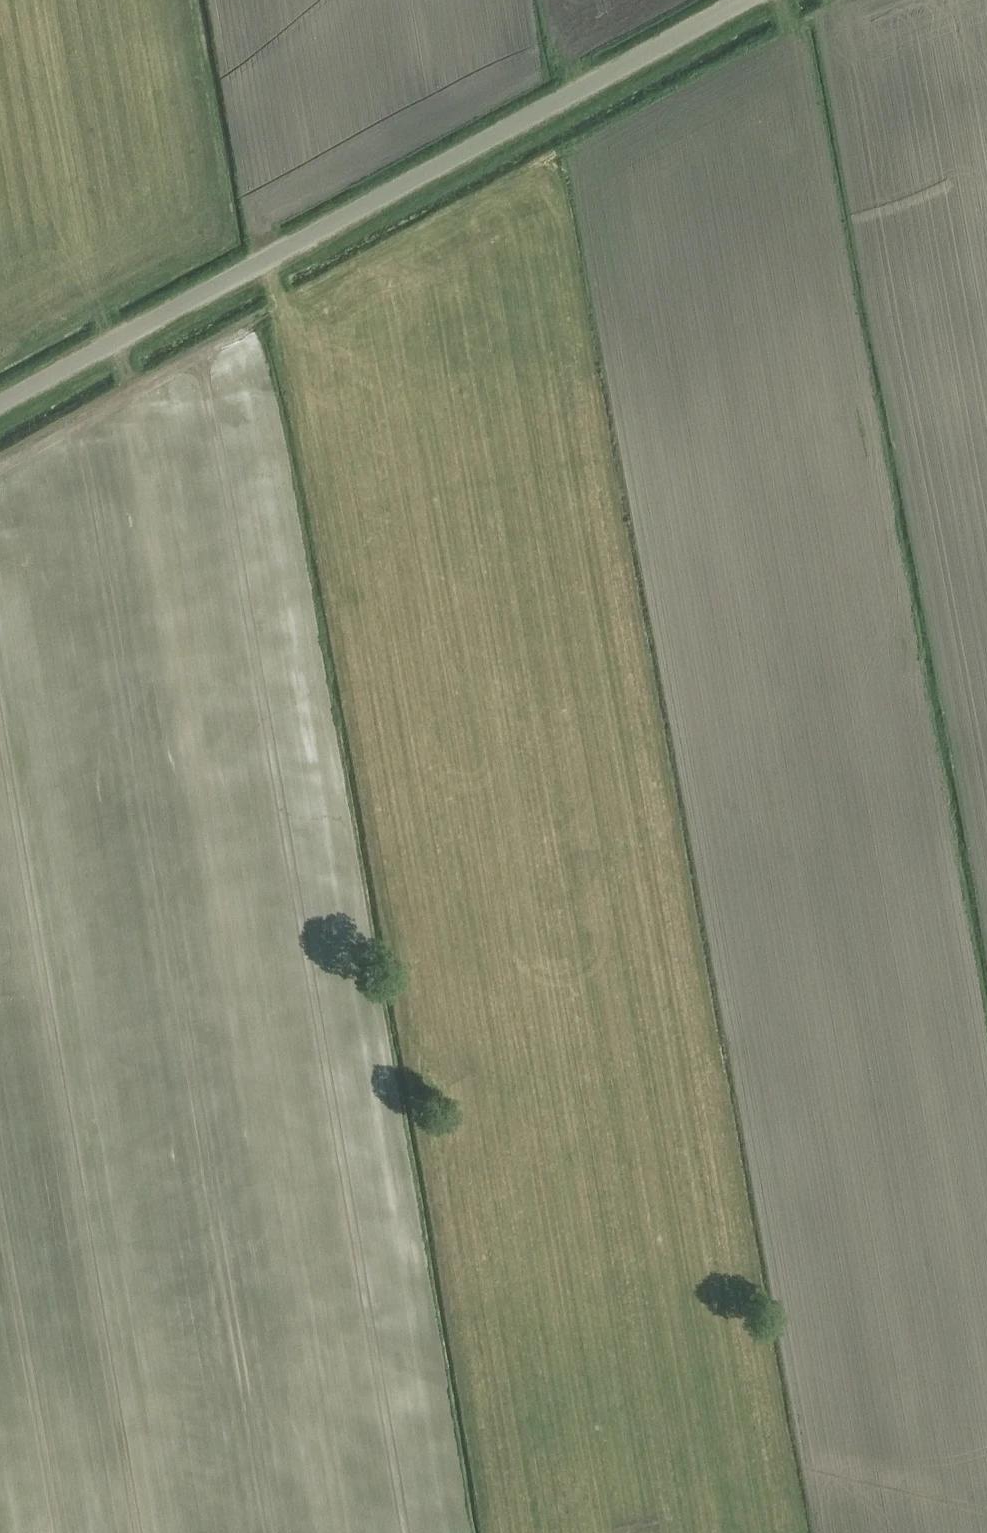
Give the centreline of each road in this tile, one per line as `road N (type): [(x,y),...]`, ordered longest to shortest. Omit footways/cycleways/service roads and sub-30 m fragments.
road 1 (unclassified): [(0,399),(746,0)]

